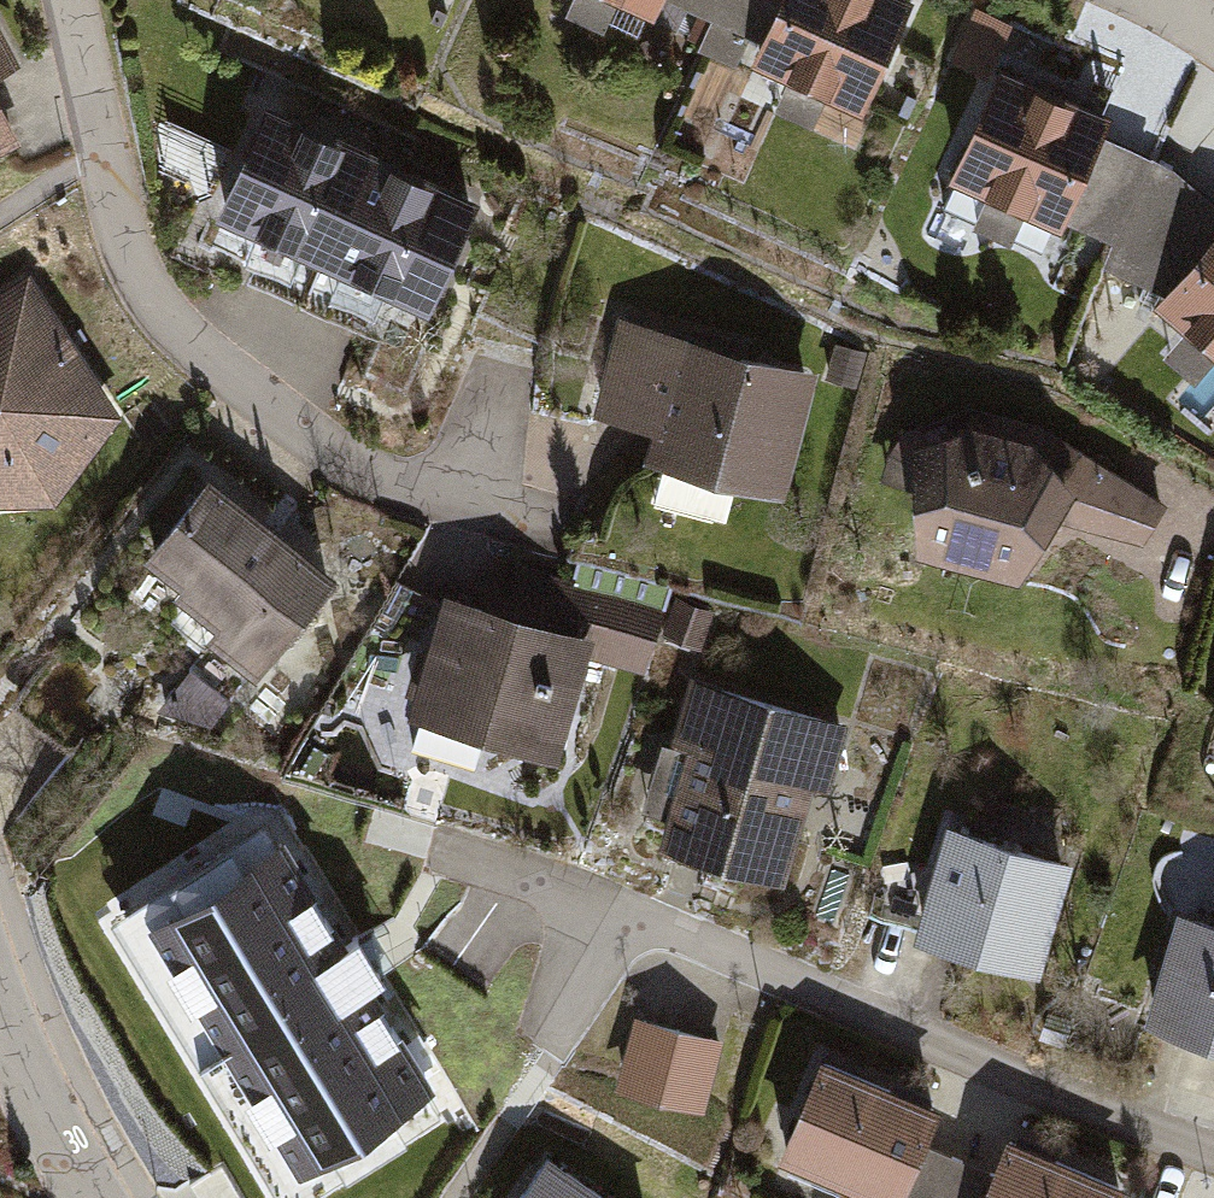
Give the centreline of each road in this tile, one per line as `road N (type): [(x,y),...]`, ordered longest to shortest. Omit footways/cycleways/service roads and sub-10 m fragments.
road 1 (residential): [(1213,1153),(644,919),(450,857)]
road 2 (residential): [(67,0),(114,211),(146,289),(172,324),(343,458),(460,500)]
road 3 (residential): [(0,1020),(91,1197)]

